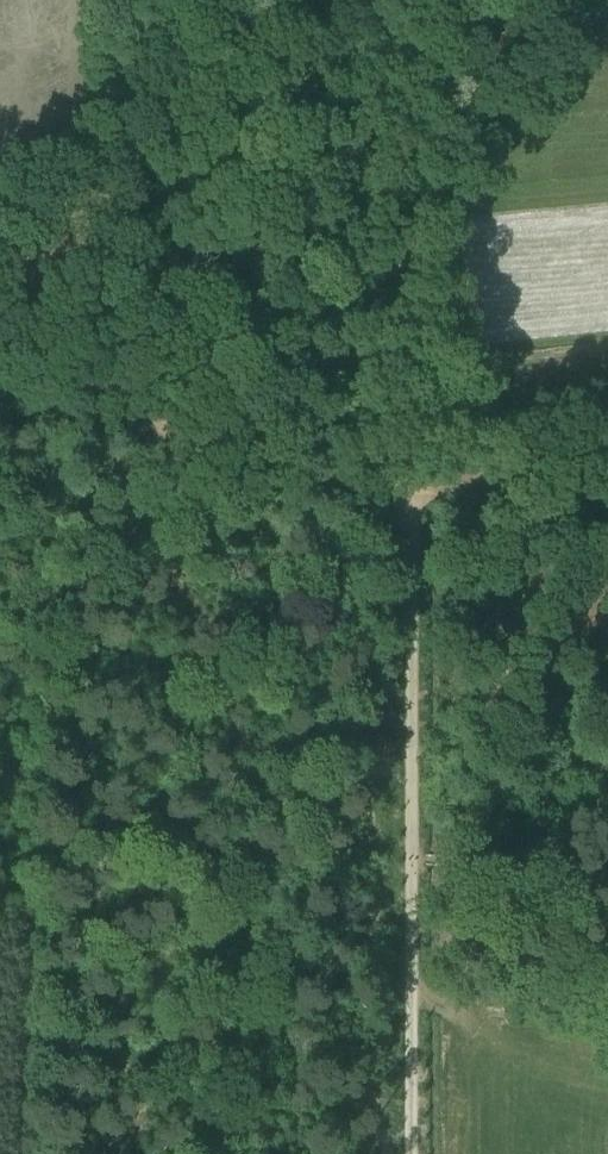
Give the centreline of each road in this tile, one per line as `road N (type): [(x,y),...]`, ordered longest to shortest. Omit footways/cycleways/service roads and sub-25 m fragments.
road 1 (track): [(607,1000),(492,916),(421,848),(423,486),(410,0)]
road 2 (track): [(607,472),(423,486),(272,470),(156,430),(89,393)]
road 3 (track): [(418,1153),(421,848)]

